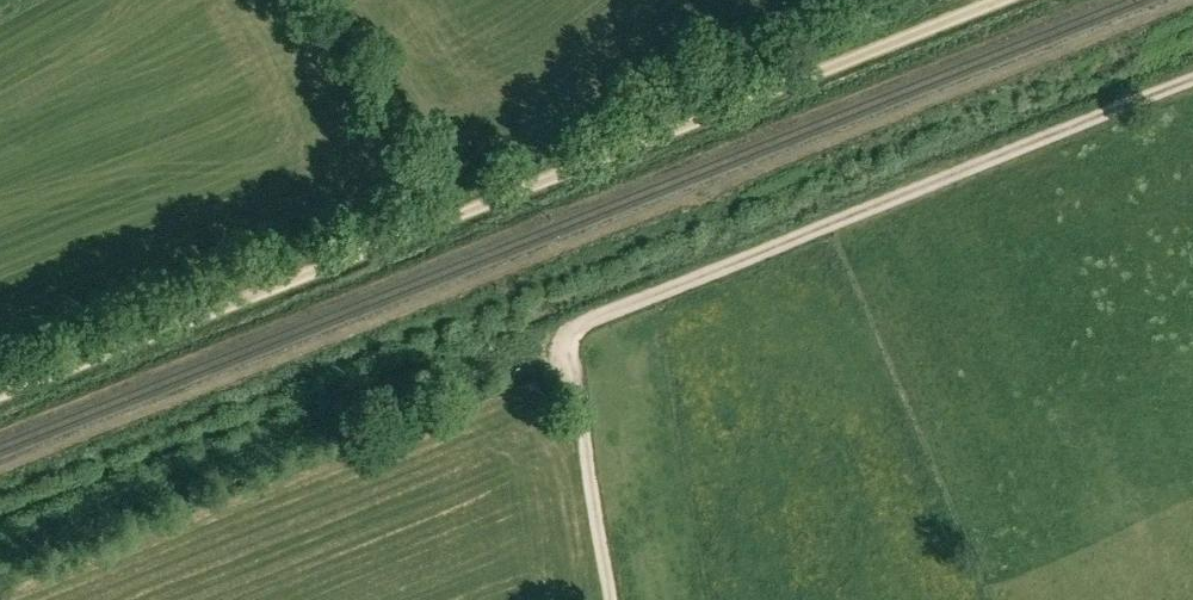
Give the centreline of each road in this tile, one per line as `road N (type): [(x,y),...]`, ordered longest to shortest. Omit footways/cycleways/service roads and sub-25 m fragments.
road 1 (track): [(0,395),(1004,0)]
road 2 (track): [(545,338),(1192,81)]
road 3 (track): [(568,329),(611,599)]

